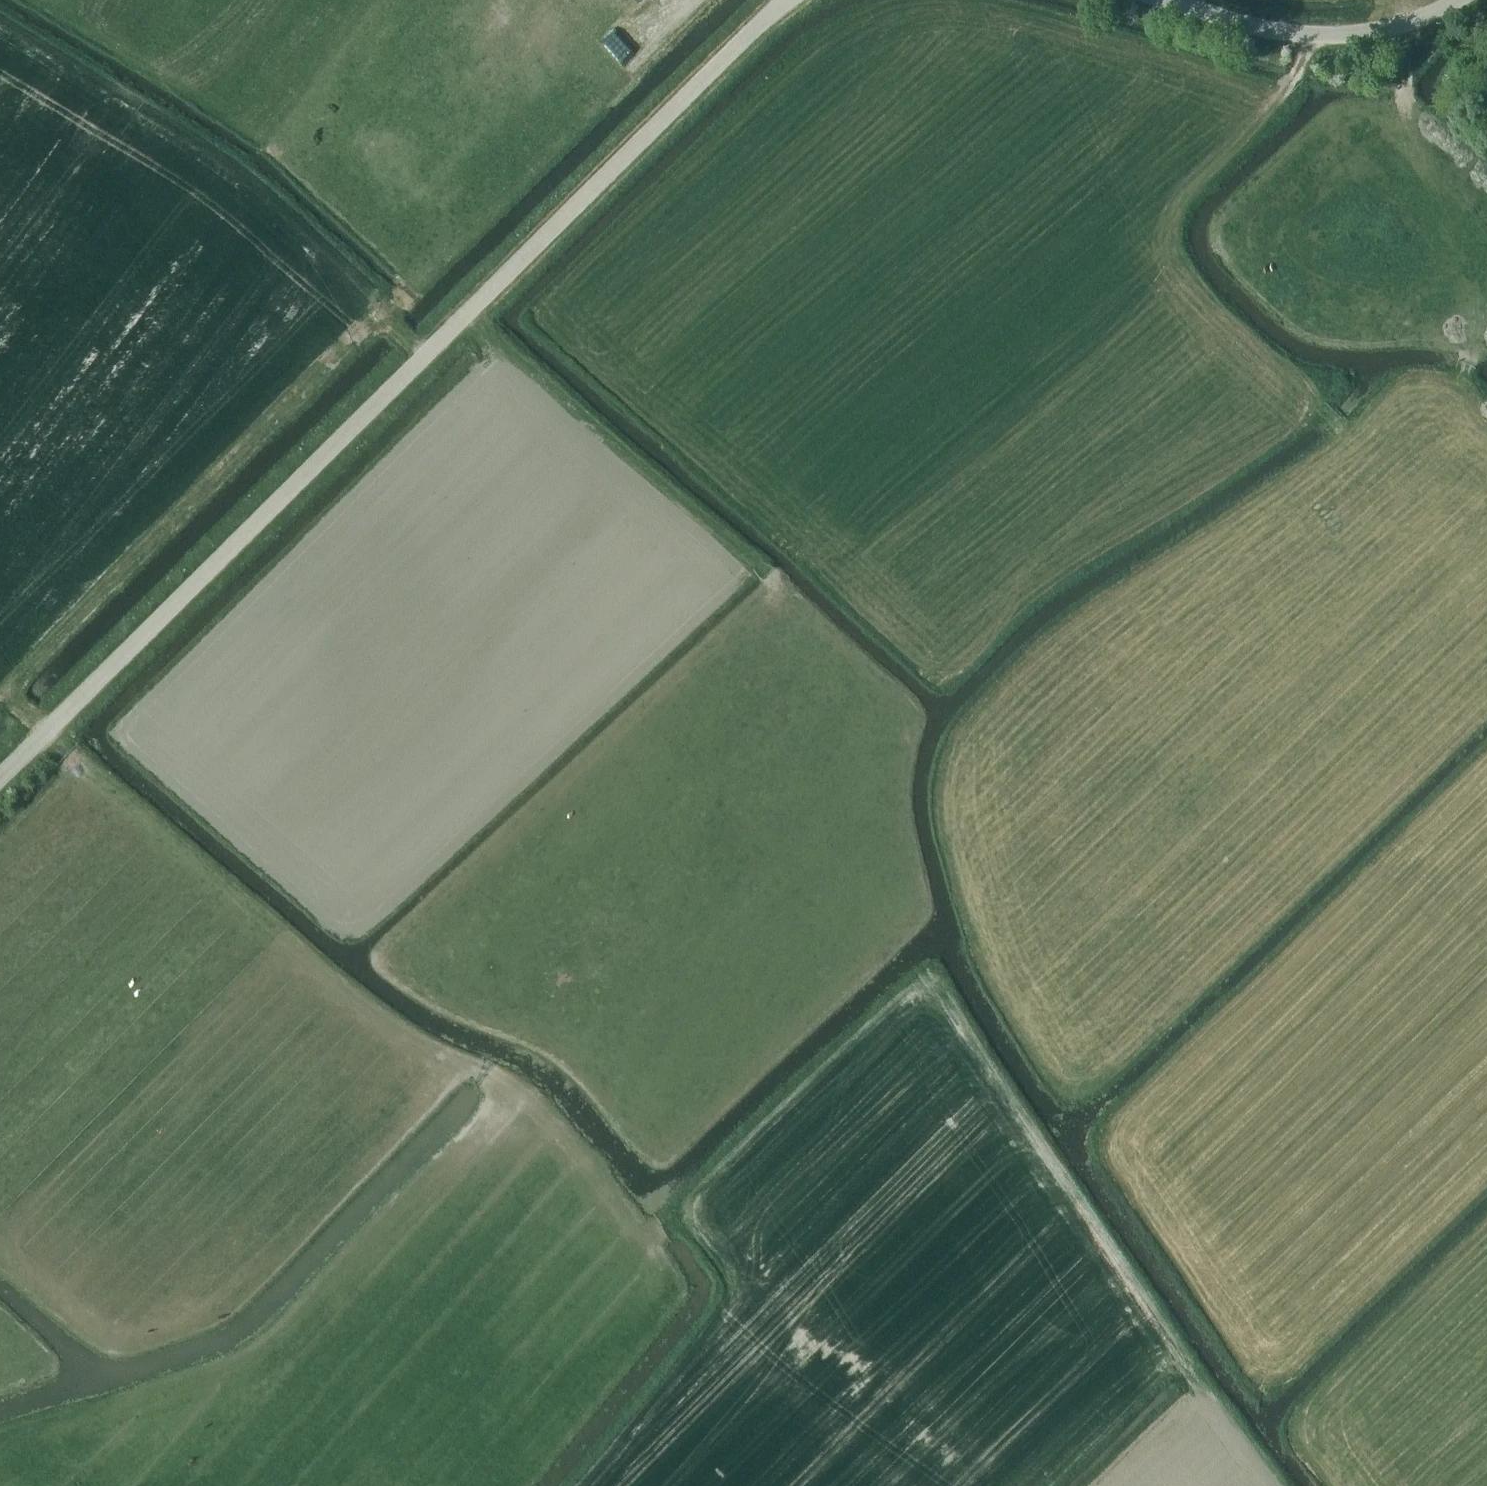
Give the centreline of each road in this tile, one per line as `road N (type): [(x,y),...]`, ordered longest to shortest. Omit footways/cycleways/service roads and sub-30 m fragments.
road 1 (unclassified): [(0,772),(791,0)]
road 2 (unclassified): [(1172,0),(1319,34),(1396,26),(1454,0)]

